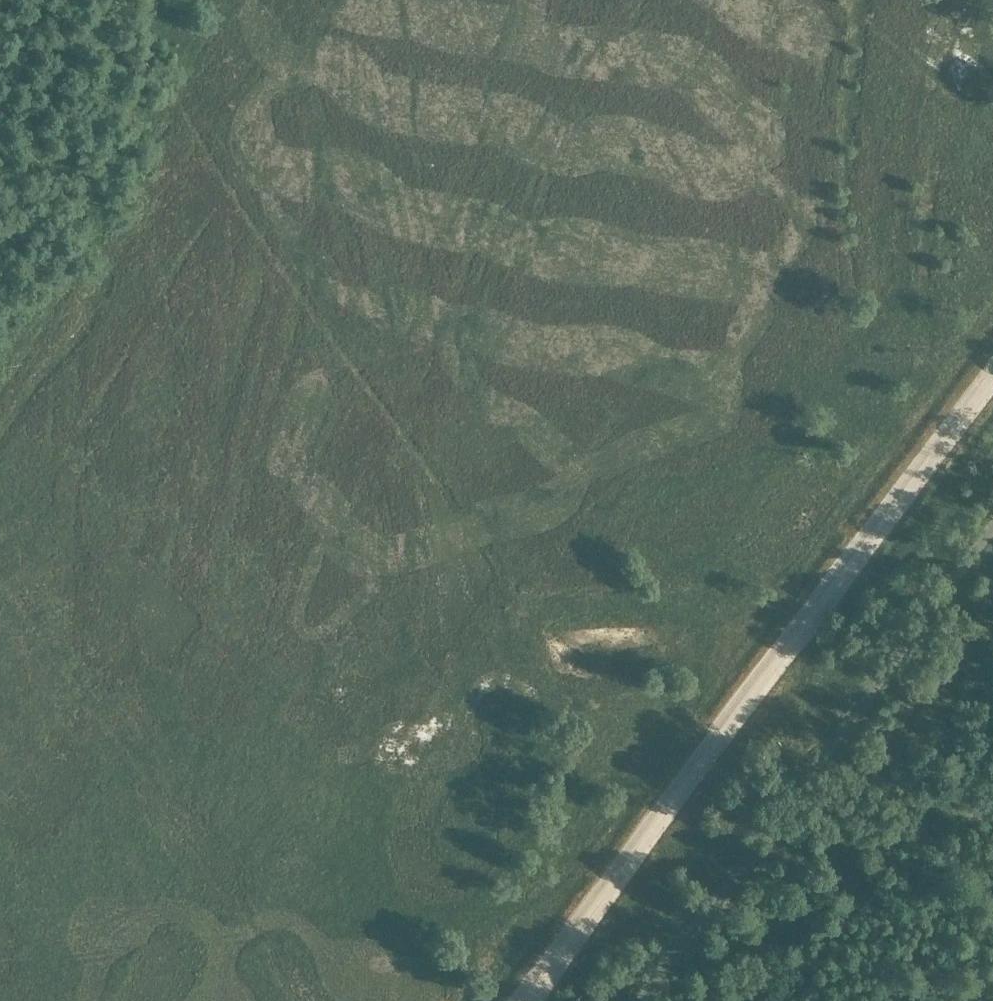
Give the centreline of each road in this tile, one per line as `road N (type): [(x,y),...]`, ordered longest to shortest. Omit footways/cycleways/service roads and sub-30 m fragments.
road 1 (track): [(528,1000),(992,379)]

